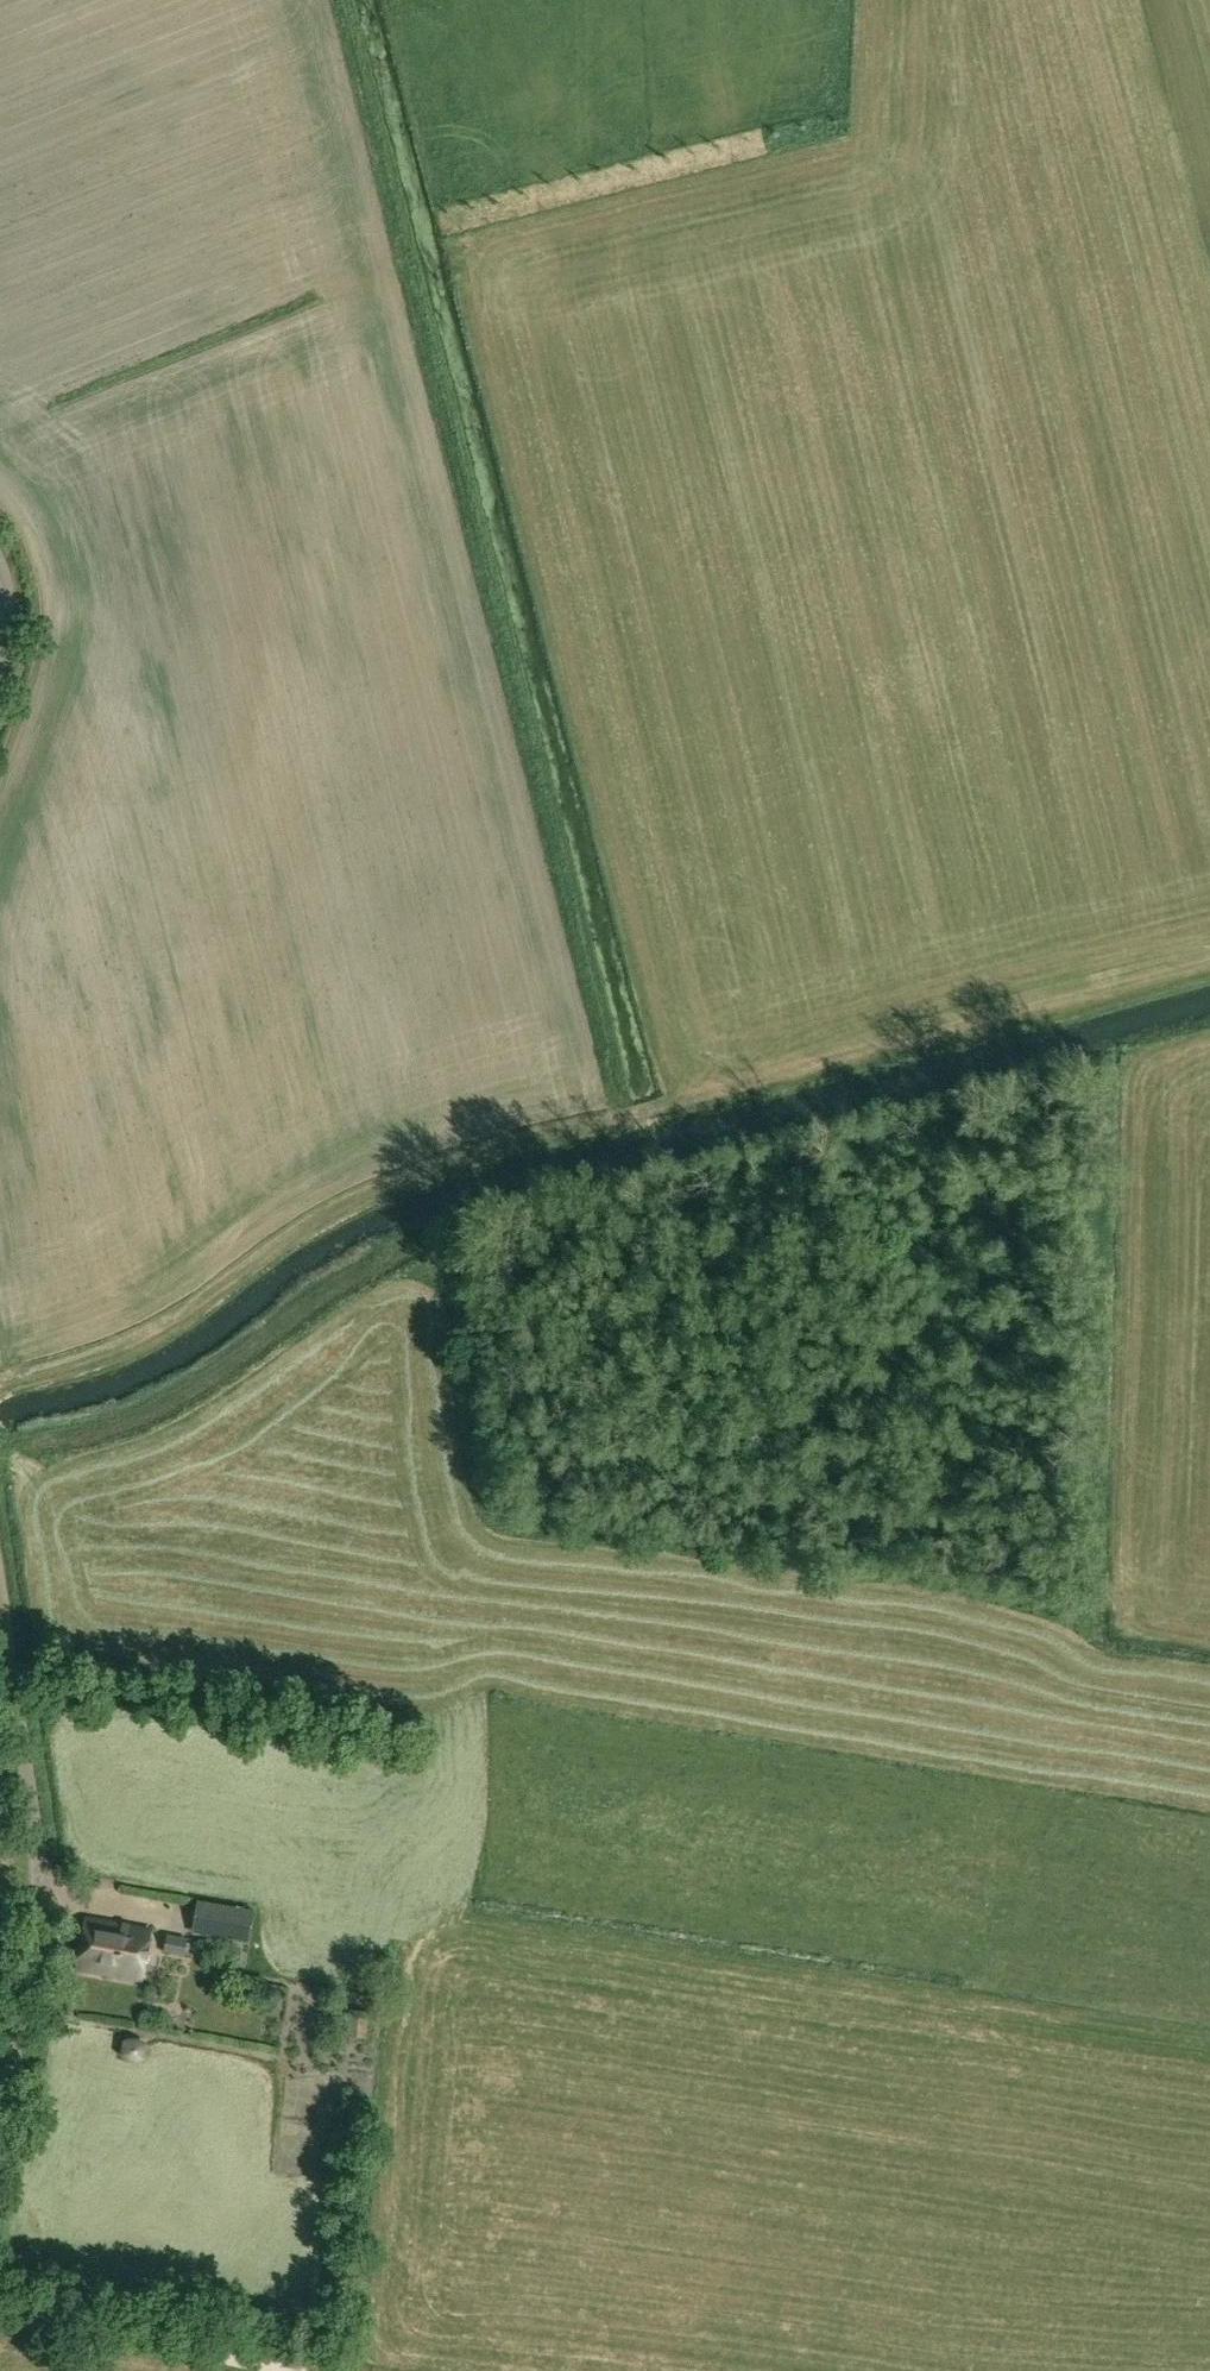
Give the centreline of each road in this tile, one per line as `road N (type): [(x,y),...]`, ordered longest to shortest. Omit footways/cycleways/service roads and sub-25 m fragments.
road 1 (unclassified): [(0,2123),(42,1927),(41,1870),(0,1593)]
road 2 (track): [(0,2309),(292,2370)]

